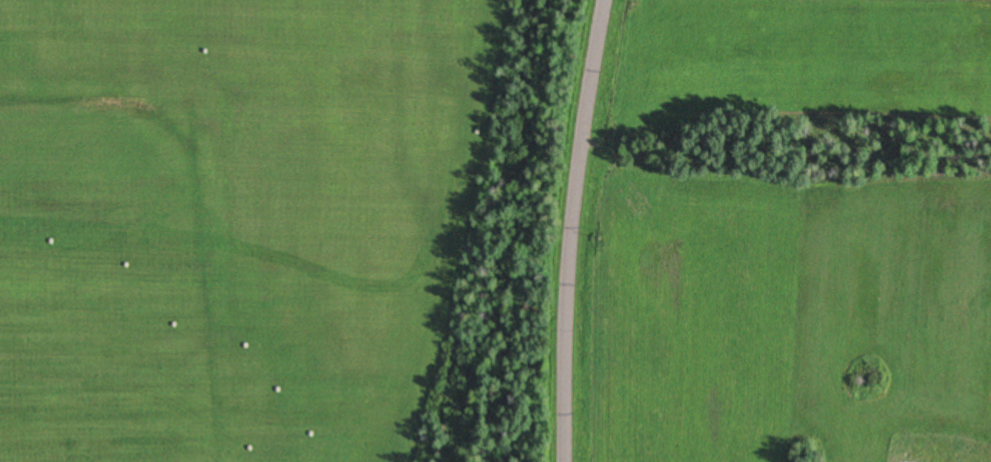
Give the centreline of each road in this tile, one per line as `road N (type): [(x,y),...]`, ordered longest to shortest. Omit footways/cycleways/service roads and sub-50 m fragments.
road 1 (residential): [(562,461),(568,202),(605,0)]

